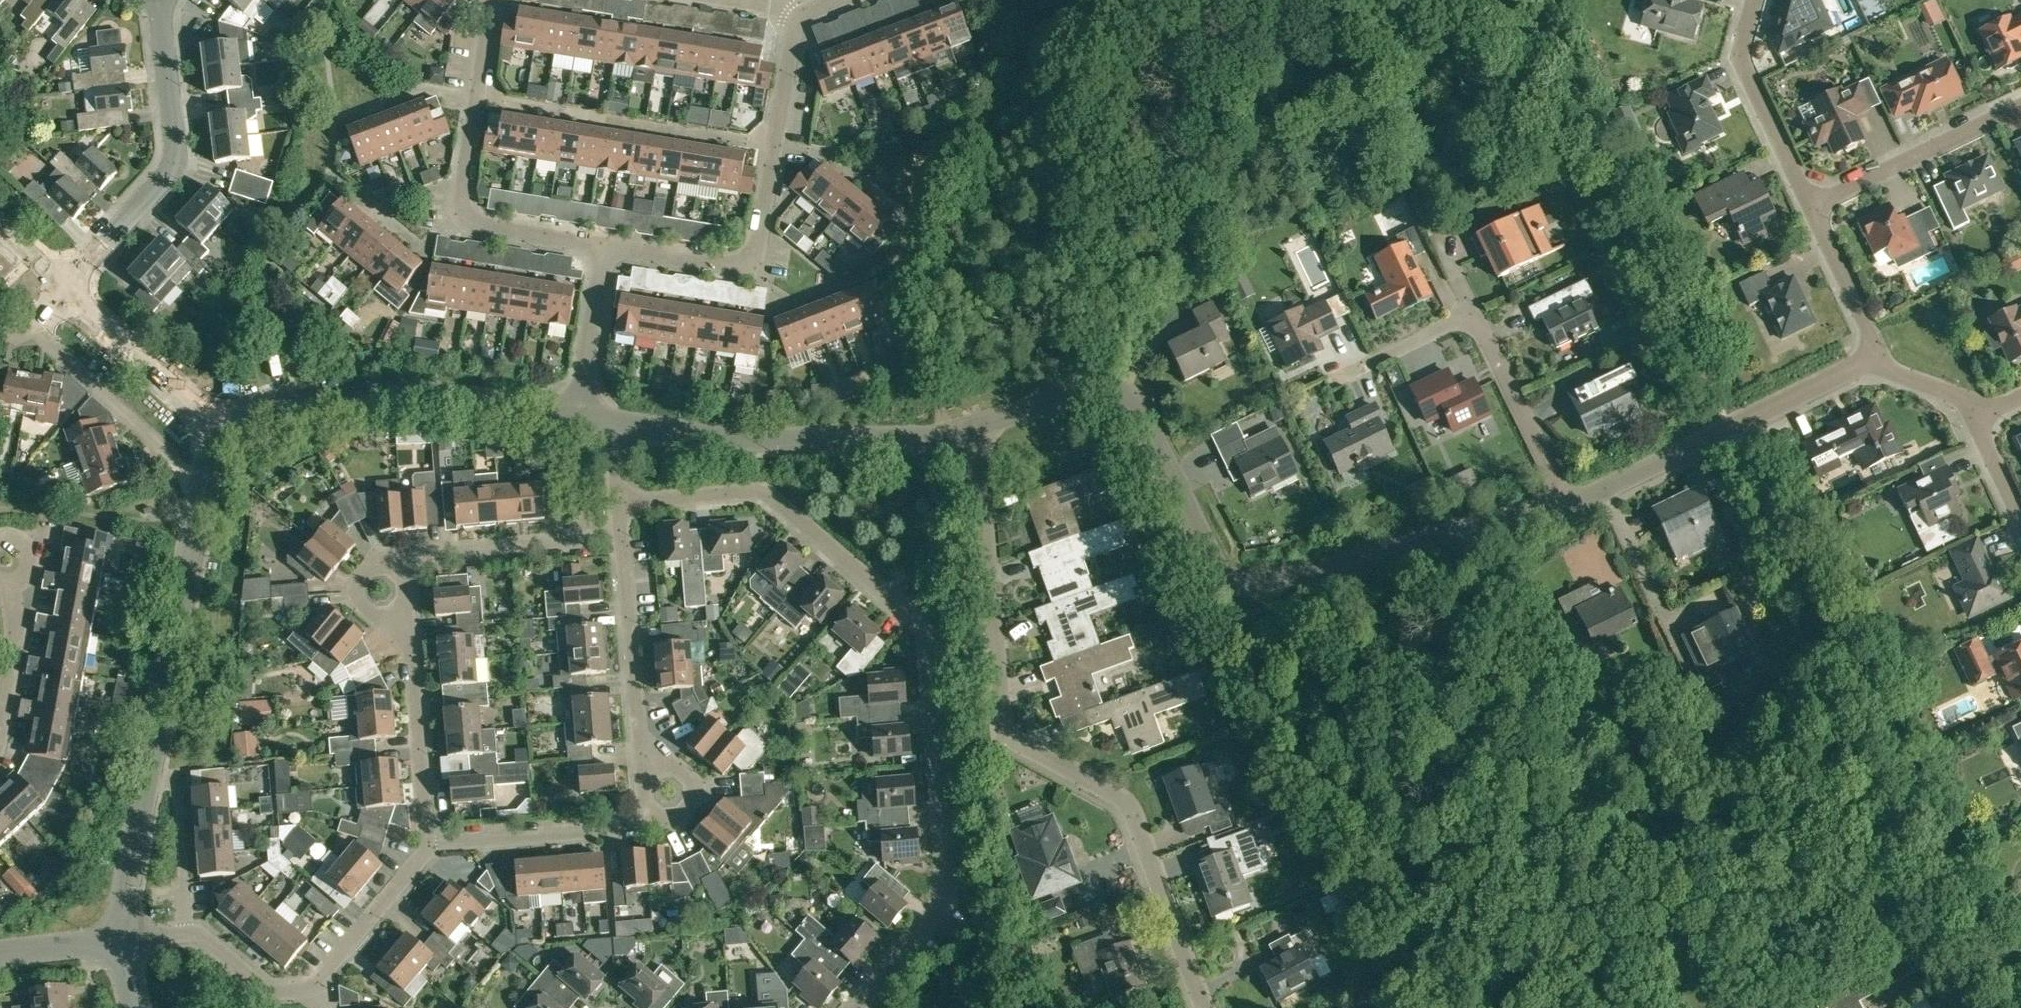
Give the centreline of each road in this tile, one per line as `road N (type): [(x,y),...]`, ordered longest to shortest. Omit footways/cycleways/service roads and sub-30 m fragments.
road 1 (residential): [(856,1007),(951,889),(929,638),(922,623),(764,492),(620,501)]
road 2 (residential): [(1565,501),(1245,585),(1222,574),(1124,393),(1098,388),(977,425)]
road 3 (residential): [(1208,1007),(1128,804),(1010,733),(977,425)]
road 4 (track): [(2006,1007),(1727,428)]
road 5 (tertiary): [(118,940),(207,458),(206,428)]
road 6 (track): [(1542,0),(1566,95),(1727,428)]
road 7 (residential): [(606,248),(730,267),(758,252),(800,16)]
road 8 (residential): [(206,428),(333,392),(428,391),(578,413)]
road 9 (residential): [(606,248),(481,226),(462,206),(493,0)]
road 10 (residential): [(950,433),(739,437),(615,419)]
road 11 (residential): [(64,291),(175,160),(158,3)]
road 12 (residential): [(1810,207),(2020,107)]
road 13 (residential): [(1755,0),(1743,64),(1810,207)]
road 14 (residential): [(320,987),(263,987),(197,933),(118,940)]
road 15 (residential): [(403,554),(623,536)]
road 16 (residential): [(427,844),(647,826)]
road 17 (residential): [(1565,501),(1473,313)]
road 18 (residential): [(427,844),(410,645)]
road 19 (residential): [(640,734),(623,536)]
road 20 (tertiary): [(206,428),(64,291)]
road 21 (residential): [(427,844),(325,969),(320,987)]
road 22 (residential): [(1727,428),(1880,354)]
road 23 (residential): [(578,413),(606,248)]
road 24 (residential): [(1880,354),(1810,207)]
road 25 (residential): [(1473,313),(1332,380)]
road 26 (residential): [(410,645),(356,601),(355,583),(376,556),(403,554)]
road 27 (residential): [(647,826),(671,824),(693,798),(693,780),(640,734)]
road 28 (residential): [(0,720),(15,630),(12,582)]
road 29 (residential): [(1727,428),(1602,489)]
road 30 (residential): [(1602,489),(1659,608)]

